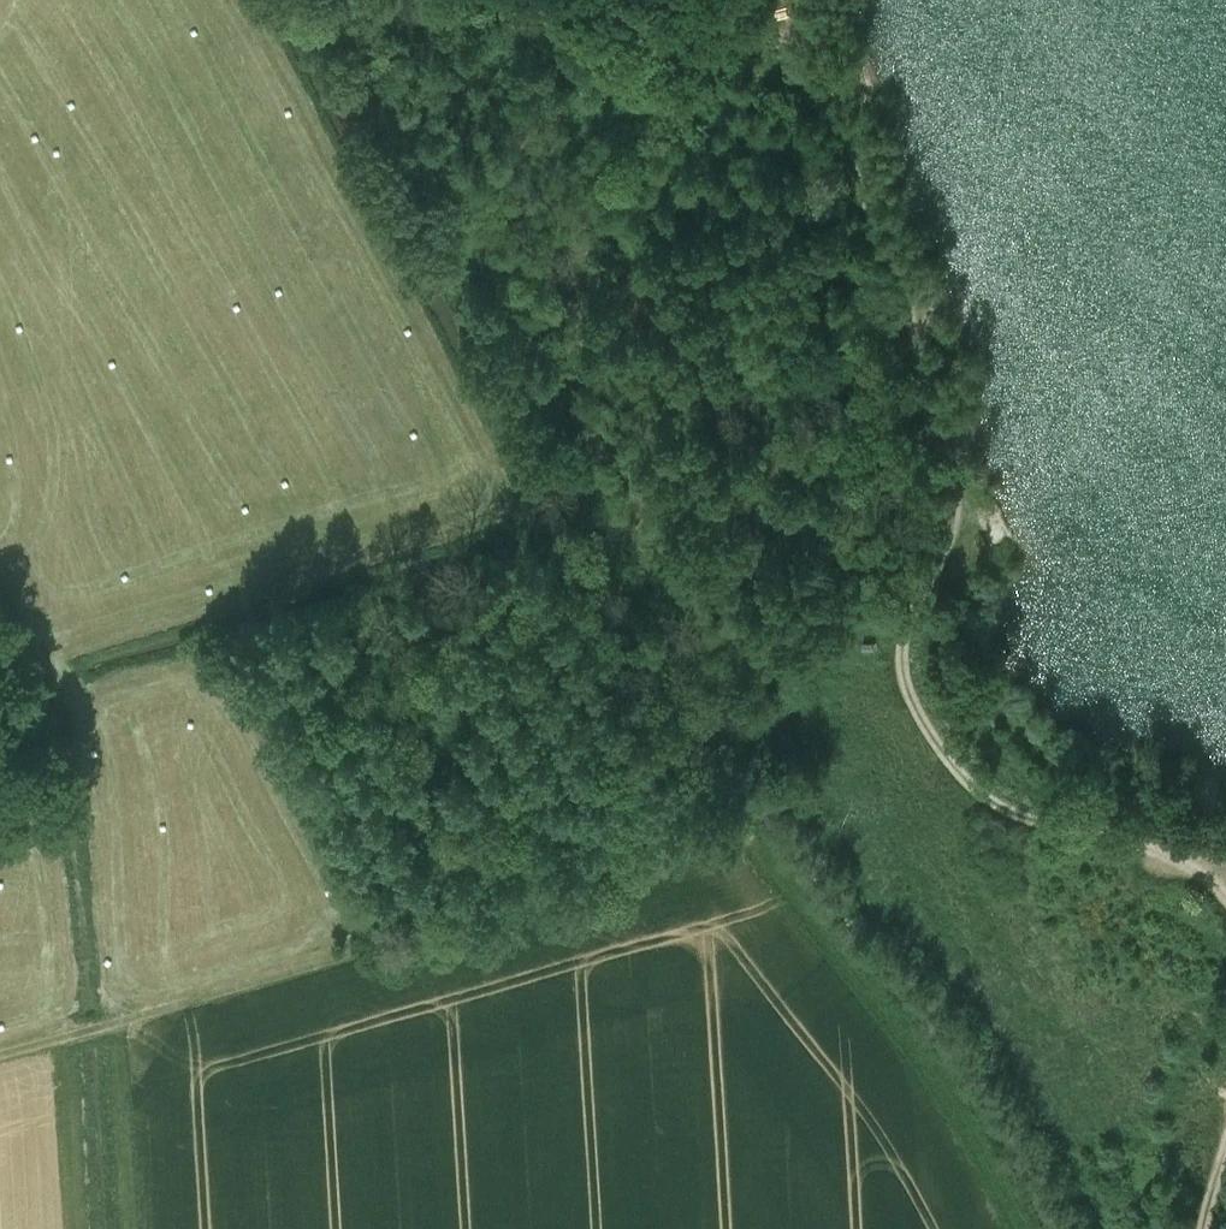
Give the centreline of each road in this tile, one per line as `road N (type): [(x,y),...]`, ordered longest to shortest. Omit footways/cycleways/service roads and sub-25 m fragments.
road 1 (track): [(807,0),(840,131),(920,351),(956,491),(953,541),(909,610),(902,666),(929,733),(973,788),(1012,809),(1169,854)]
road 2 (track): [(0,1054),(736,839)]

